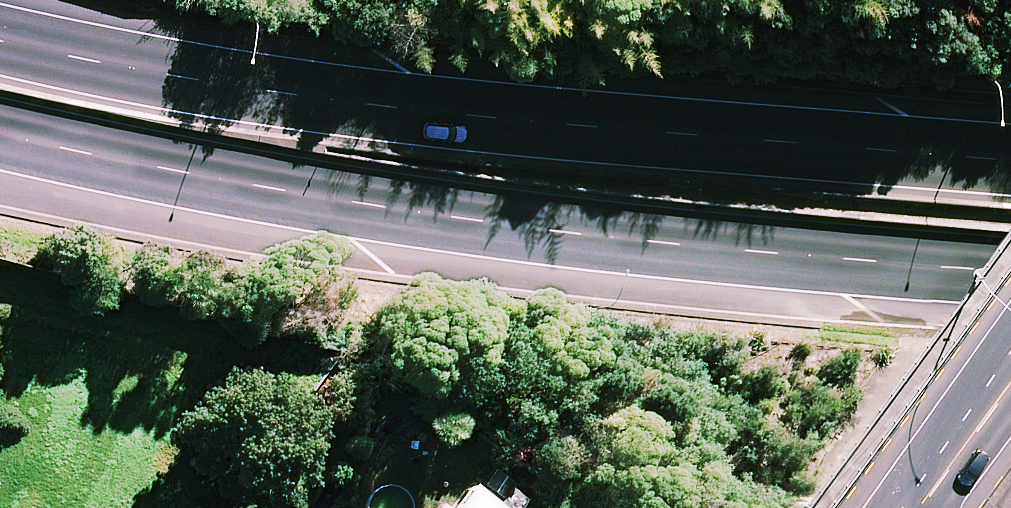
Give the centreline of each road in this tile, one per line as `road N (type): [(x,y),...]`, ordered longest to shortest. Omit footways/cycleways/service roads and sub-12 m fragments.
road 1 (trunk): [(1010,275),(496,224),(179,179),(0,135)]
road 2 (trunk): [(0,30),(248,85),(566,124),(1010,157)]
road 3 (secondary): [(1010,379),(912,507)]

